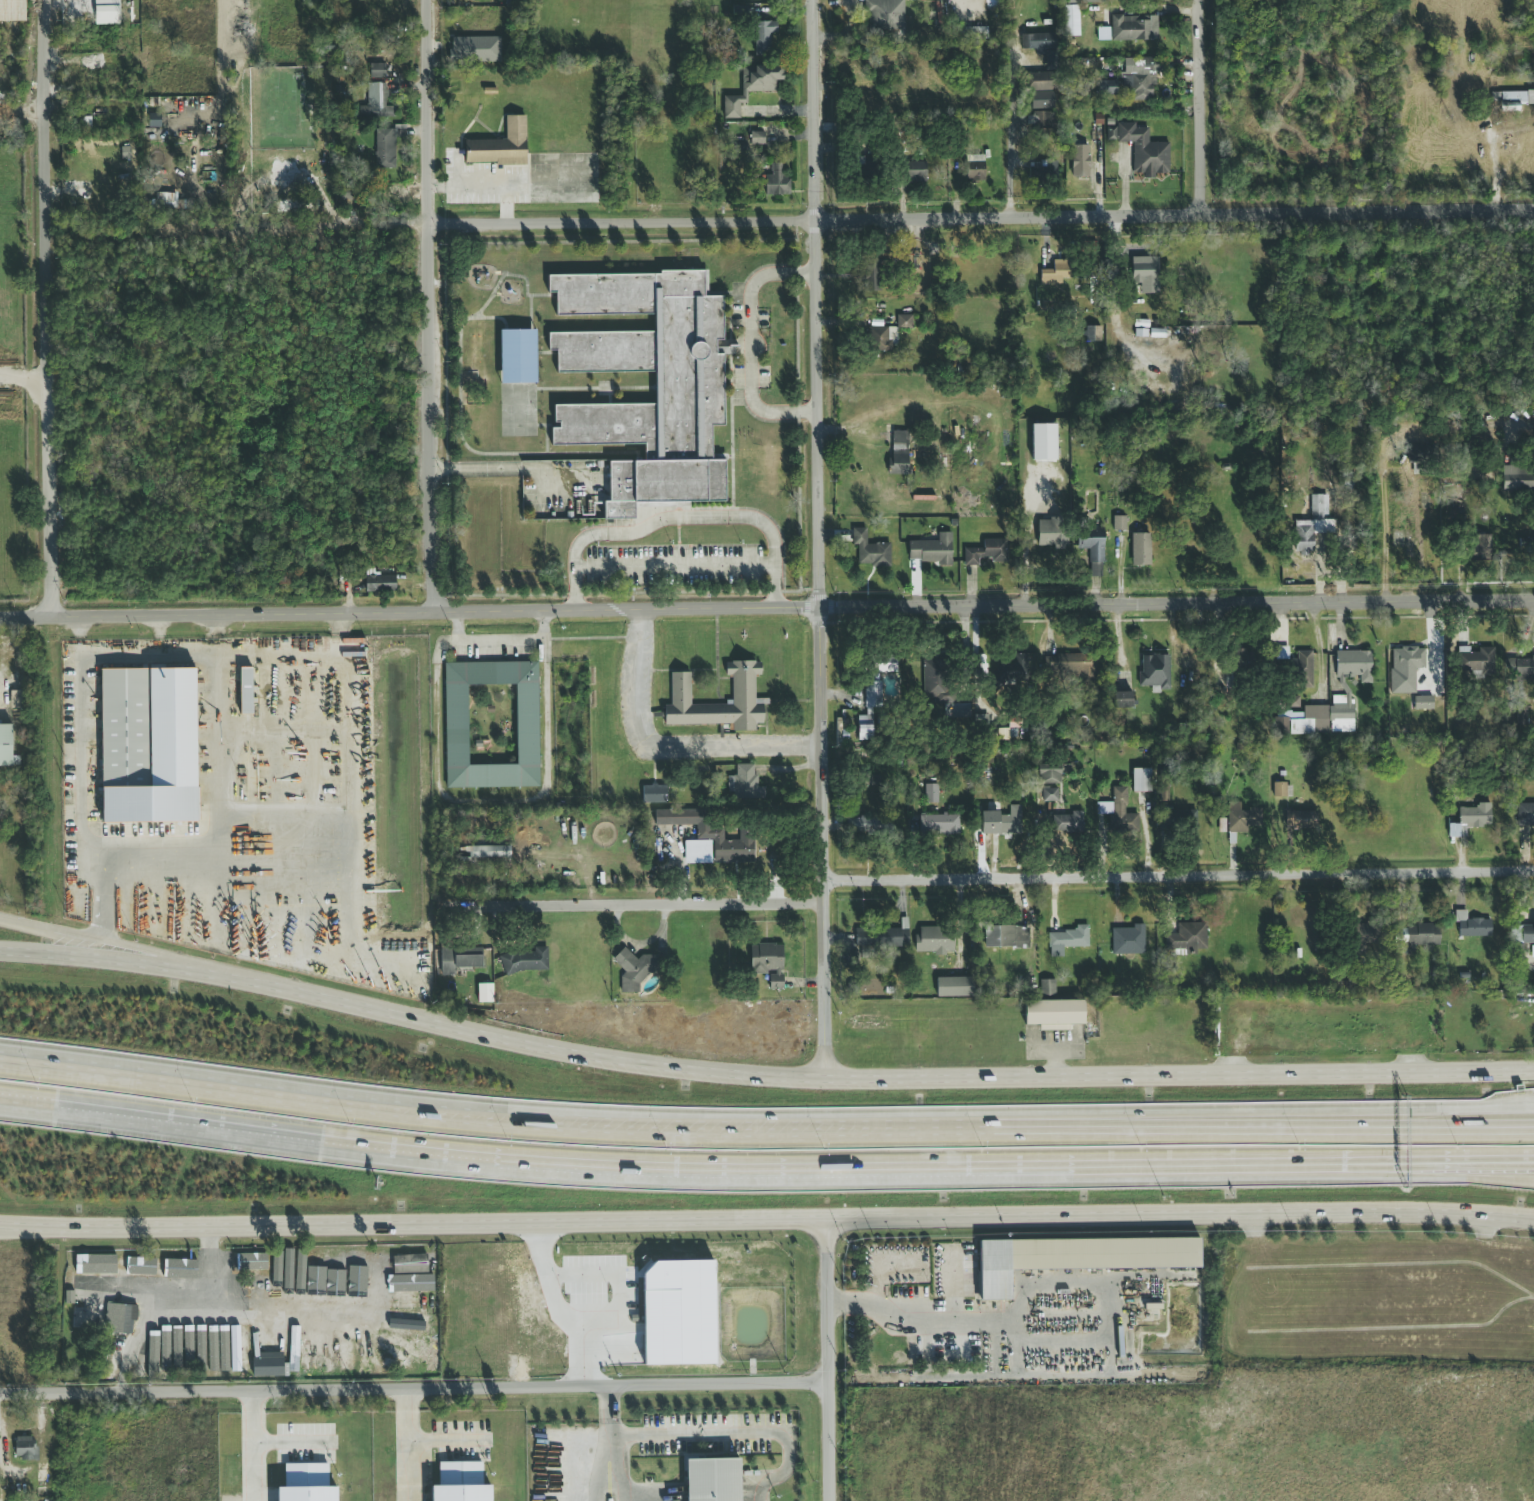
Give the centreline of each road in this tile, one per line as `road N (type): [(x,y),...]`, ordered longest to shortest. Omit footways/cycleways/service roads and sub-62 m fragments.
road 1 (primary): [(1533,1070),(772,1076),(437,1029),(214,973),(0,952)]
road 2 (motorway): [(1533,1134),(491,1130),(0,1069)]
road 3 (primary): [(0,1230),(1390,1213),(1533,1220)]
road 4 (residential): [(0,617),(1533,600)]
road 5 (residential): [(45,221),(1533,214)]
road 6 (motorway): [(0,1092),(399,1144),(603,1161),(1397,1160)]
road 7 (tertiary): [(811,0),(824,1076)]
road 8 (residential): [(0,1394),(826,1384)]
road 9 (residential): [(824,881),(1533,872)]
road 10 (residential): [(41,0),(49,616)]
road 11 (residential): [(429,0),(438,610)]
road 12 (residential): [(823,903),(449,907)]
road 13 (tertiary): [(827,1221),(829,1500)]
road 14 (primary): [(214,973),(0,922)]
road 15 (residential): [(1200,0),(1202,217)]
road 16 (motorway): [(1397,1160),(1533,1176)]
road 17 (motorway): [(1397,1160),(1533,1160)]

